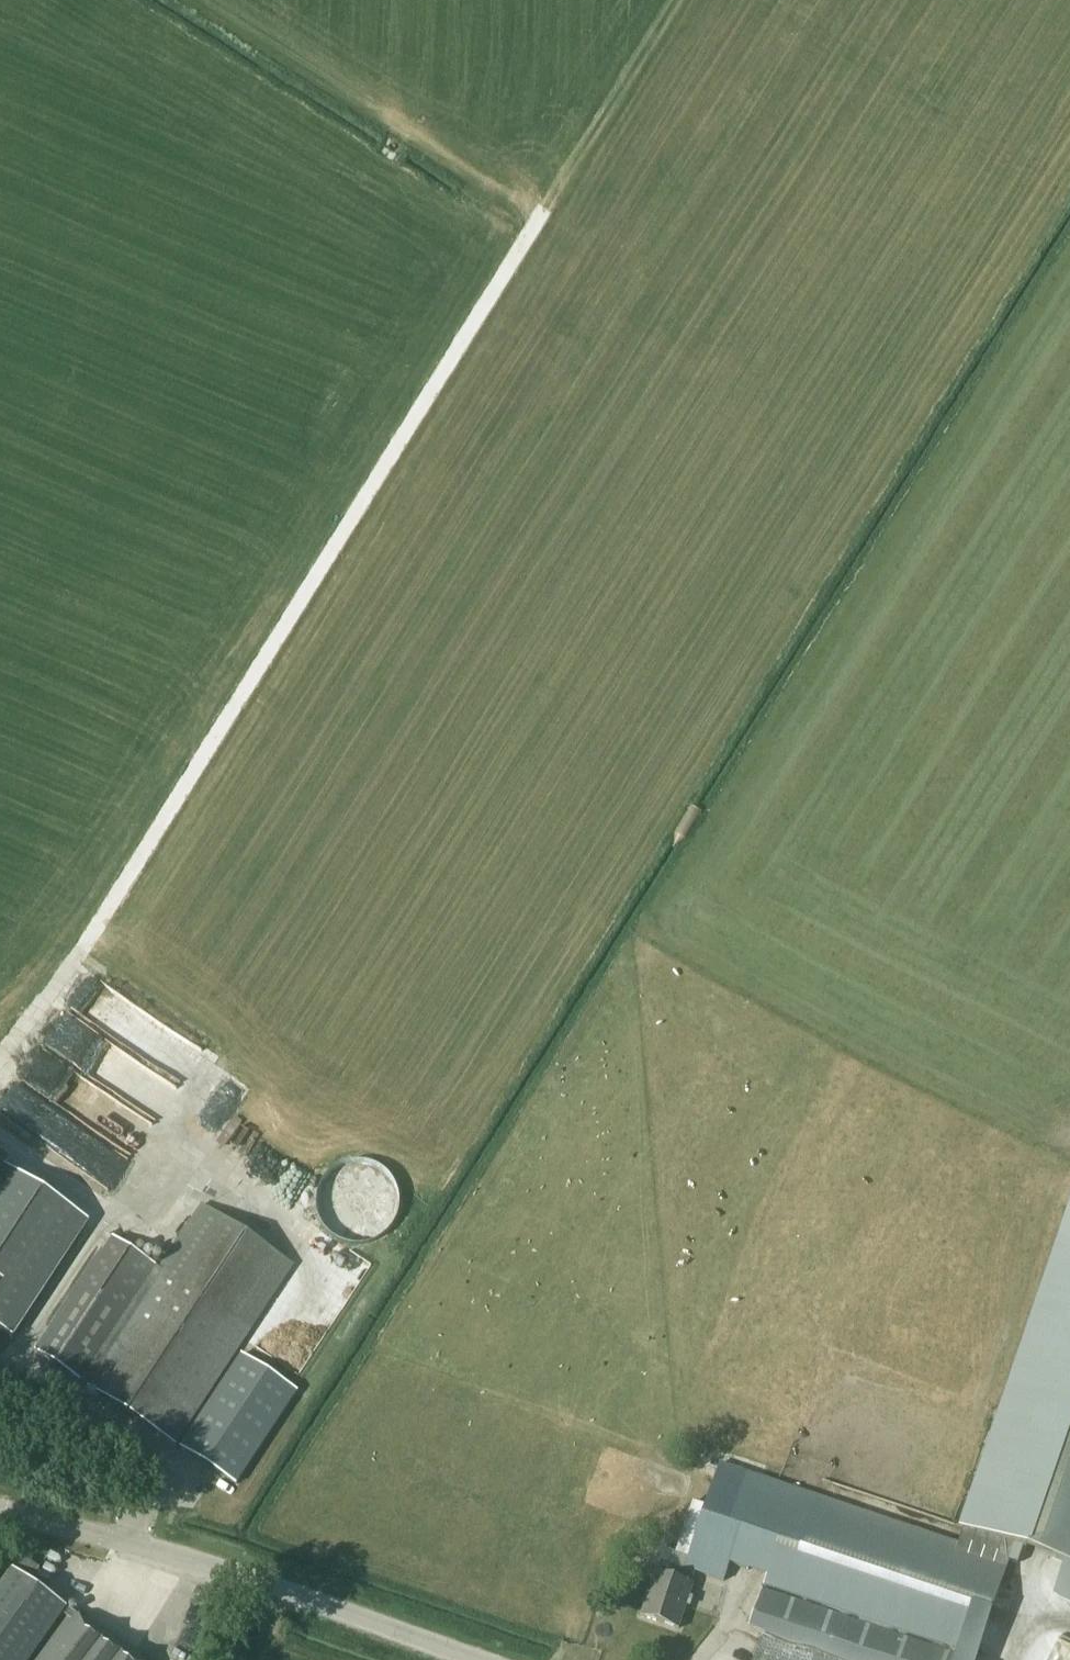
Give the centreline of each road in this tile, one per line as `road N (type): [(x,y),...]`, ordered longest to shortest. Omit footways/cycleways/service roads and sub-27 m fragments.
road 1 (tertiary): [(486,1659),(232,1572),(0,1510)]

